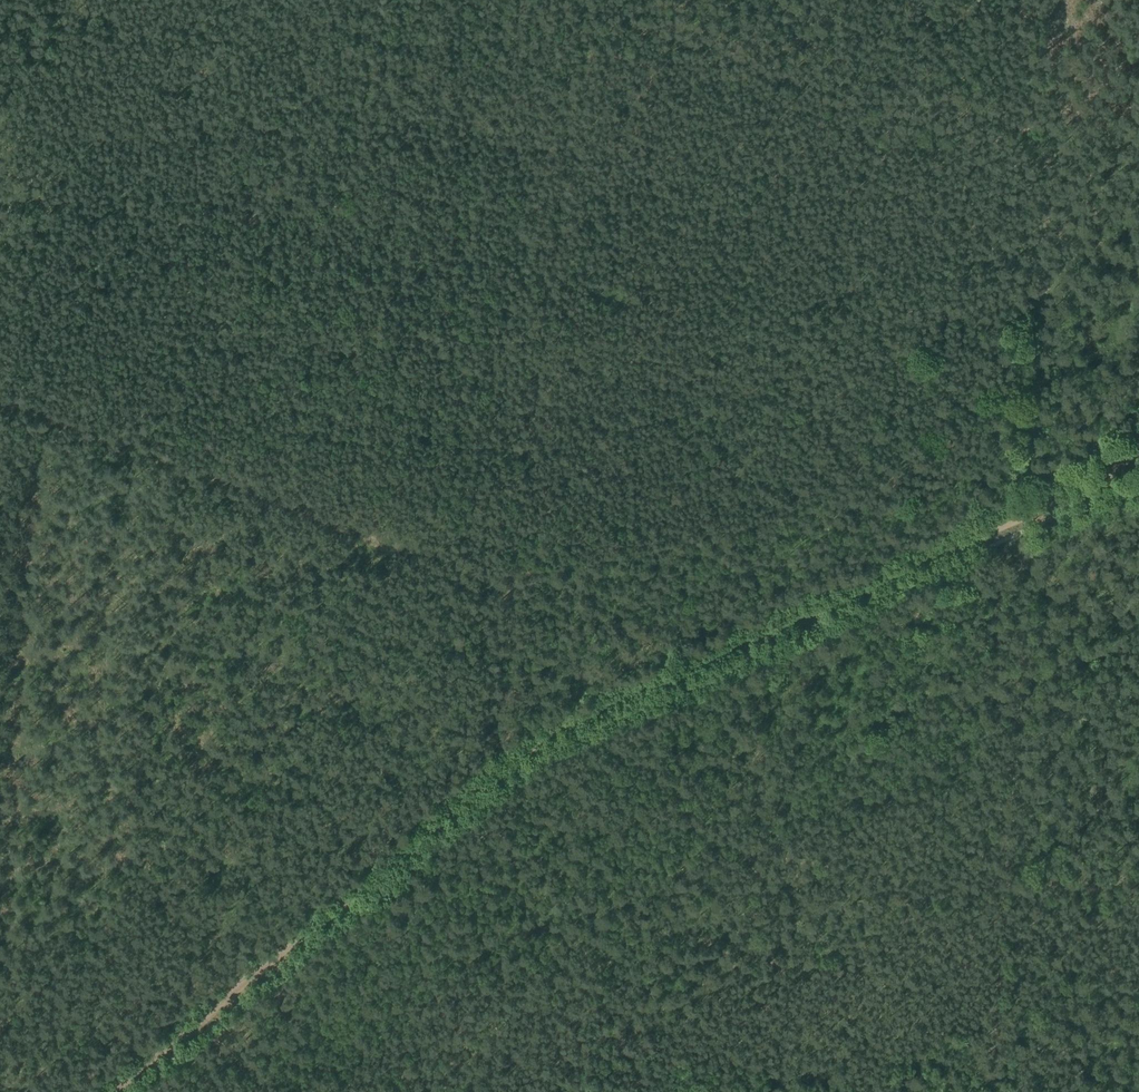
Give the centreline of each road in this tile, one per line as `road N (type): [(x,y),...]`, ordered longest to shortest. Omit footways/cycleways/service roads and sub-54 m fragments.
road 1 (track): [(114,1091),(512,755),(954,545),(1138,445)]

